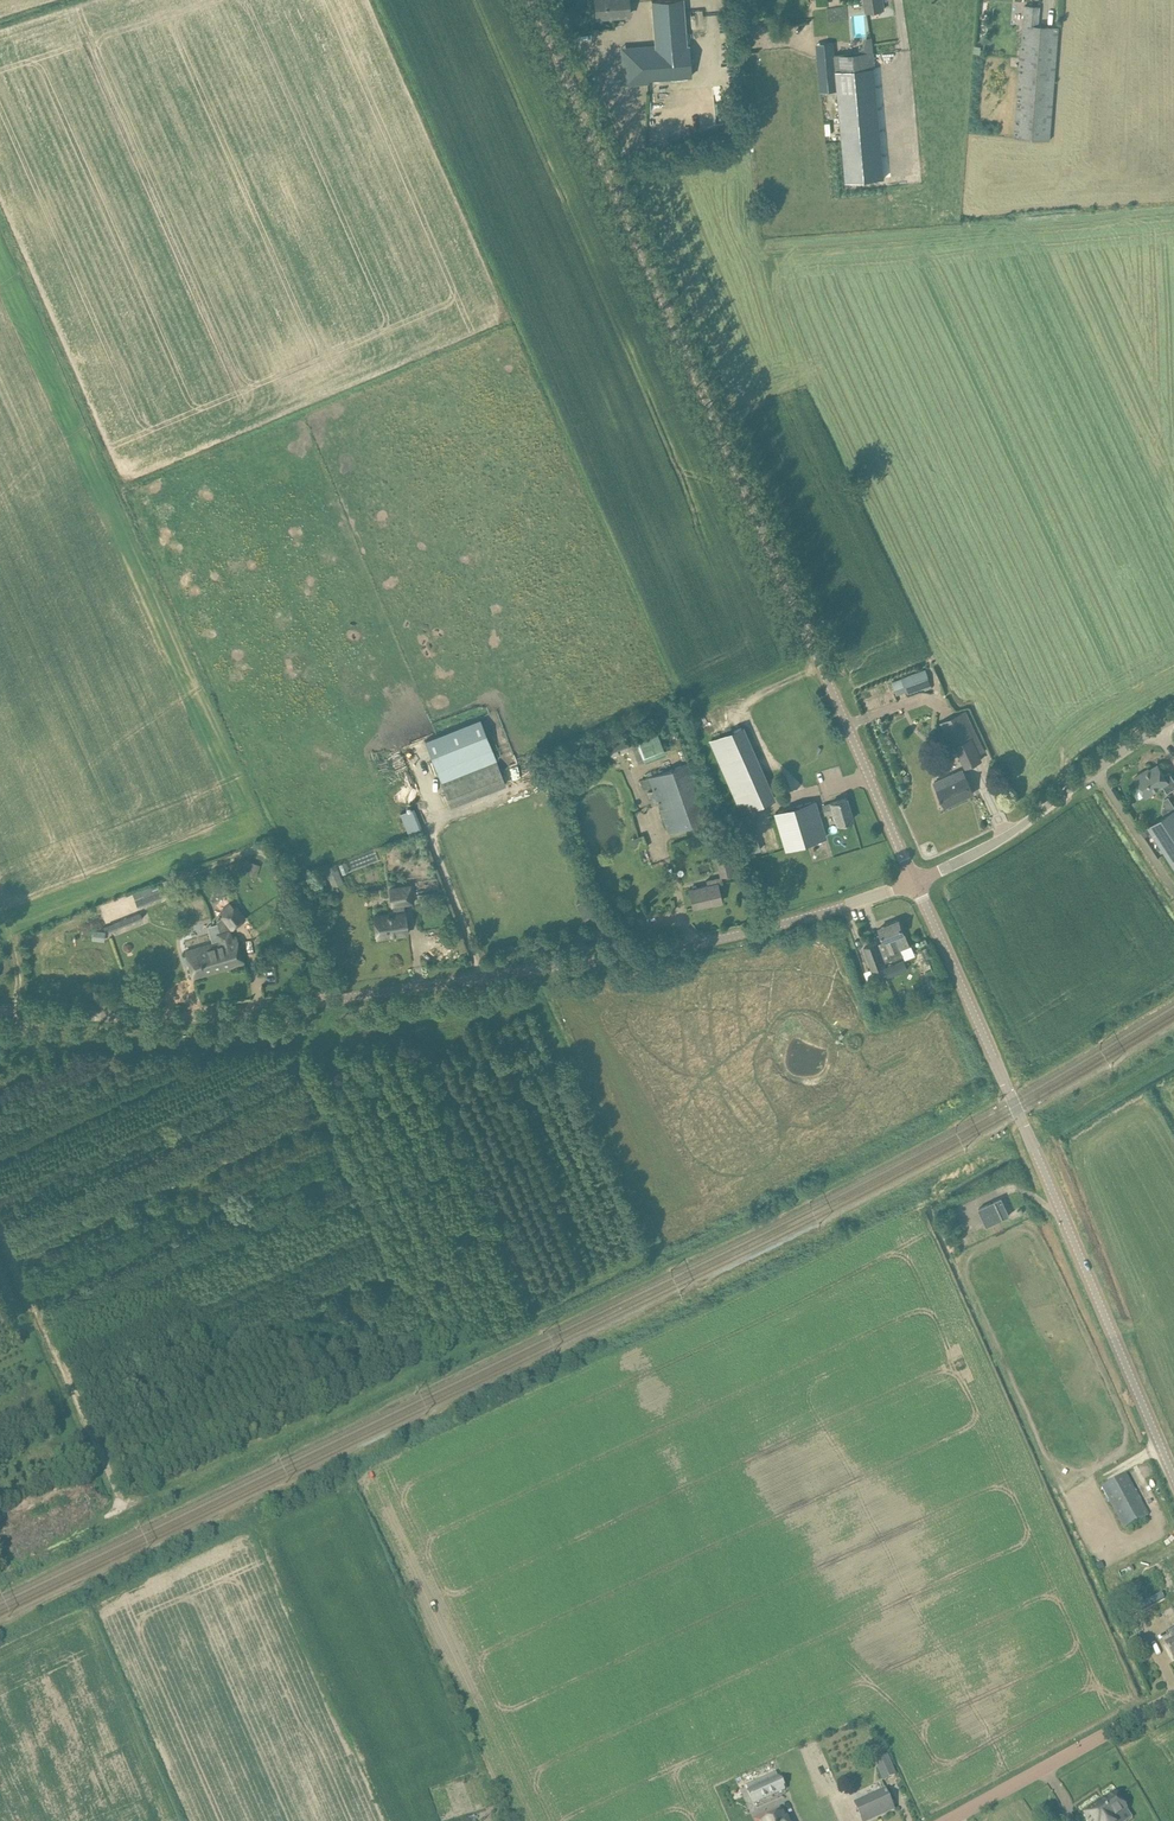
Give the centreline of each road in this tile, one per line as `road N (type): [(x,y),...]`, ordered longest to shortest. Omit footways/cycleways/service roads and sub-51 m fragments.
road 1 (unclassified): [(914,882),(534,0)]
road 2 (unclassified): [(0,1012),(244,1012),(679,947),(914,882)]
road 3 (unclassified): [(1173,1474),(914,882)]
road 4 (unclassified): [(134,1499),(0,1210)]
road 5 (unclassified): [(914,882),(991,846),(1173,719)]
road 6 (unclassified): [(946,1820),(1173,1697)]

